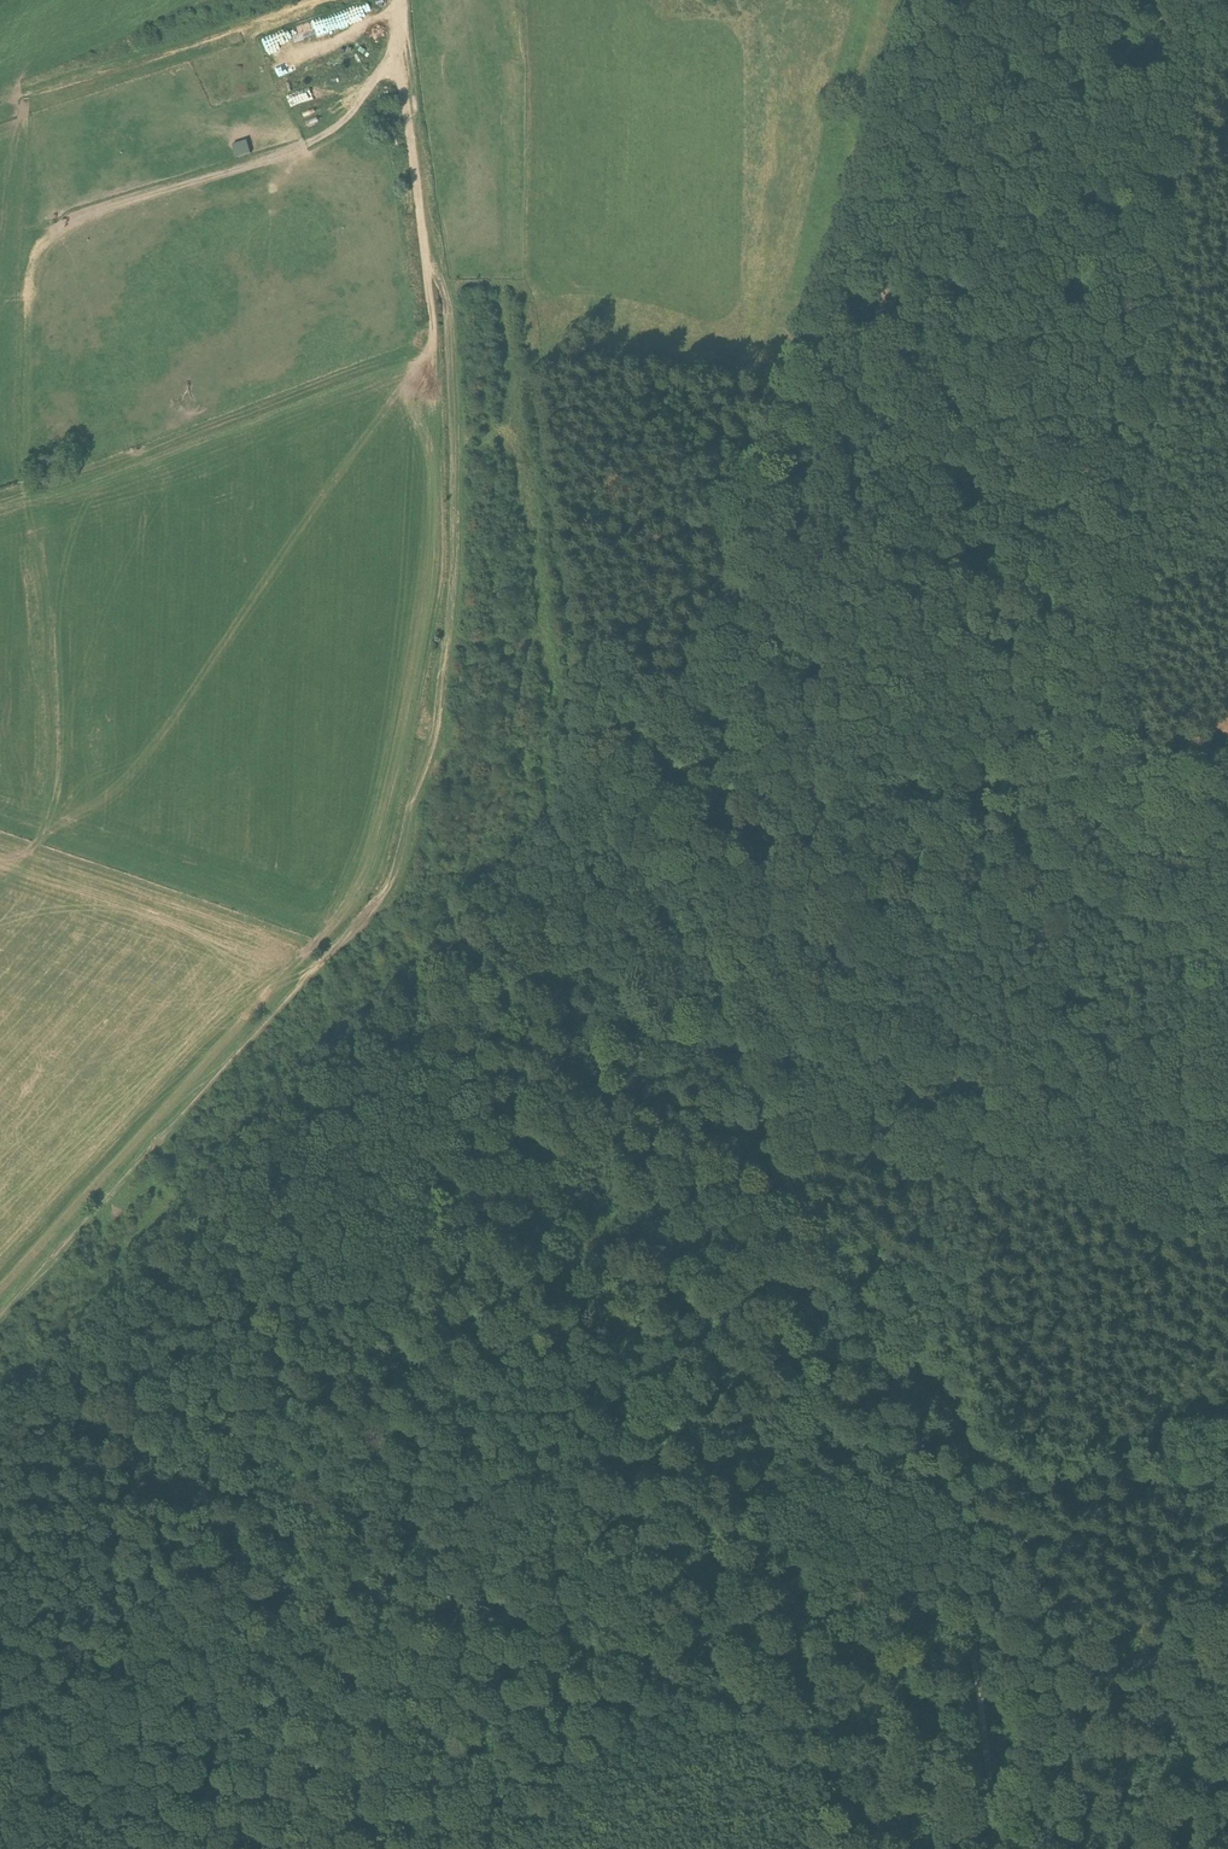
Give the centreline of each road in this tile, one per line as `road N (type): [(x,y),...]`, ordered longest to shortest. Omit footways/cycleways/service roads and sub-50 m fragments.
road 1 (track): [(962,0),(925,56),(905,214),(833,434),(745,524),(737,595),(745,692),(694,859),(776,1152),(819,1229),(973,1443)]
road 2 (track): [(398,33),(423,249),(450,310),(455,561),(436,742),(389,884),(371,909),(0,1313)]
road 3 (track): [(30,860),(48,800),(51,718),(44,593),(26,507),(24,413),(31,319),(49,252),(71,223),(333,130),(370,91),(398,33)]
road 4 (track): [(0,1709),(211,1569),(424,1525),(537,1474),(973,1443)]
road 5 (track): [(991,1458),(1227,1492)]
road 6 (track): [(411,808),(339,918),(310,944),(287,948)]

